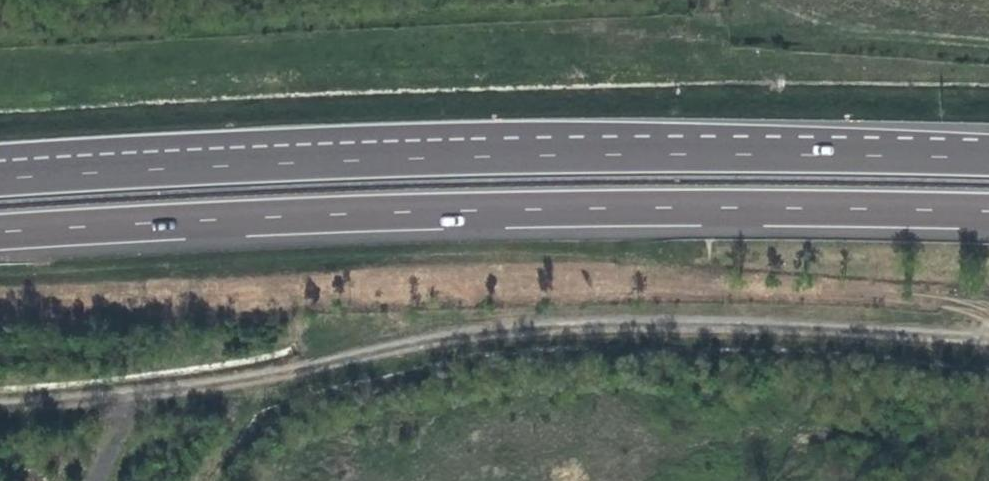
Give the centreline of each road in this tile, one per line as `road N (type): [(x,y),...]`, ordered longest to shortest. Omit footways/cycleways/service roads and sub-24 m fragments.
road 1 (motorway): [(988,161),(712,154),(0,180)]
road 2 (motorway): [(0,233),(711,207),(988,213)]
road 3 (track): [(801,0),(988,37)]

